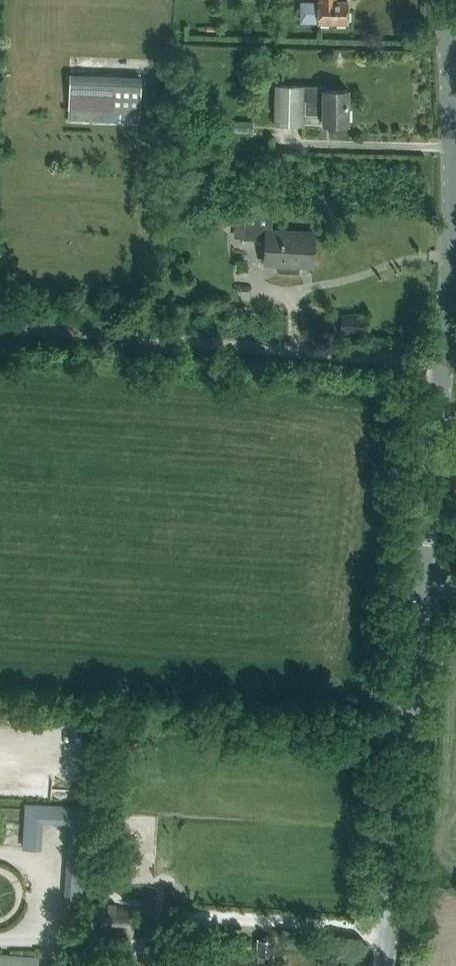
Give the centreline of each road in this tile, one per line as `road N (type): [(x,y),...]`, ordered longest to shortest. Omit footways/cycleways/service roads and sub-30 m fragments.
road 1 (tertiary): [(422,588),(449,278),(451,0)]
road 2 (track): [(0,328),(442,363)]
road 3 (tertiary): [(386,965),(422,588)]

